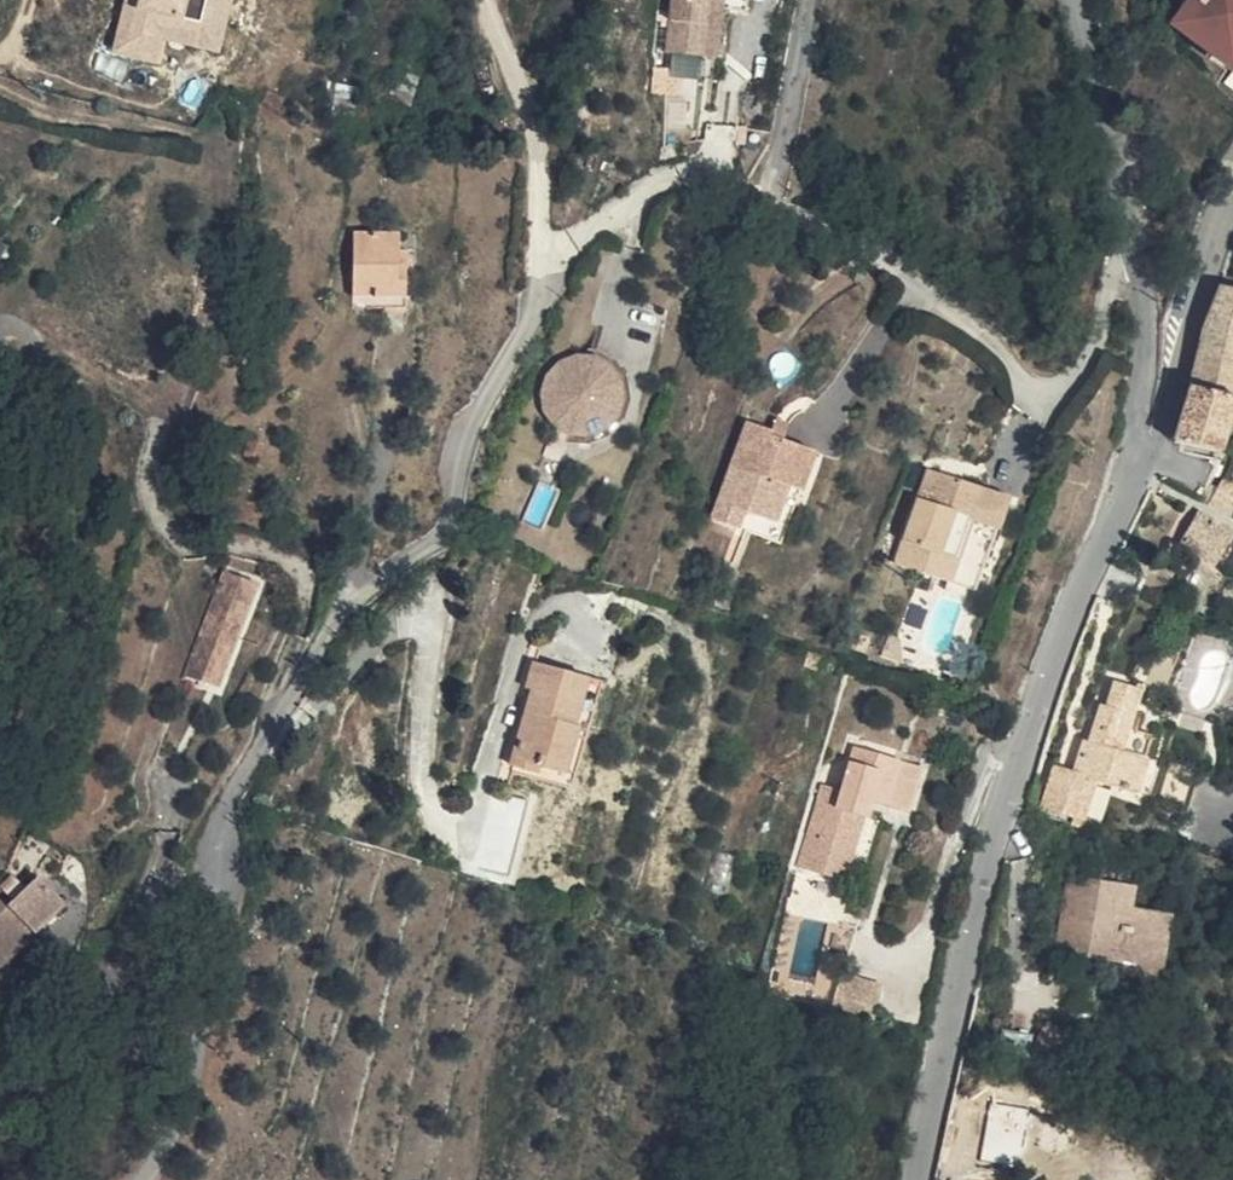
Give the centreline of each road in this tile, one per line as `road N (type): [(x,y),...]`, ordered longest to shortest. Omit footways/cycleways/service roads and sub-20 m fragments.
road 1 (residential): [(920,1179),(1023,738),(1084,572),(1151,431)]
road 2 (residential): [(1137,254),(1113,278),(1102,341),(1079,374),(1039,394),(1022,382),(1008,351),(844,231),(714,176),(657,179),(578,235),(557,269)]
road 3 (residential): [(557,269),(478,417),(452,524),(338,618),(230,804),(217,841),(221,862)]
road 4 (residential): [(129,1179),(203,1057),(221,862)]
road 5 (residential): [(221,862),(186,917),(33,1066),(0,1076)]
road 6 (residential): [(1137,254),(1076,0)]
road 7 (residential): [(1151,431),(1232,194)]
road 8 (residential): [(557,269),(544,244),(540,163),(523,84)]
road 9 (residential): [(1151,431),(1142,395),(1137,254)]

